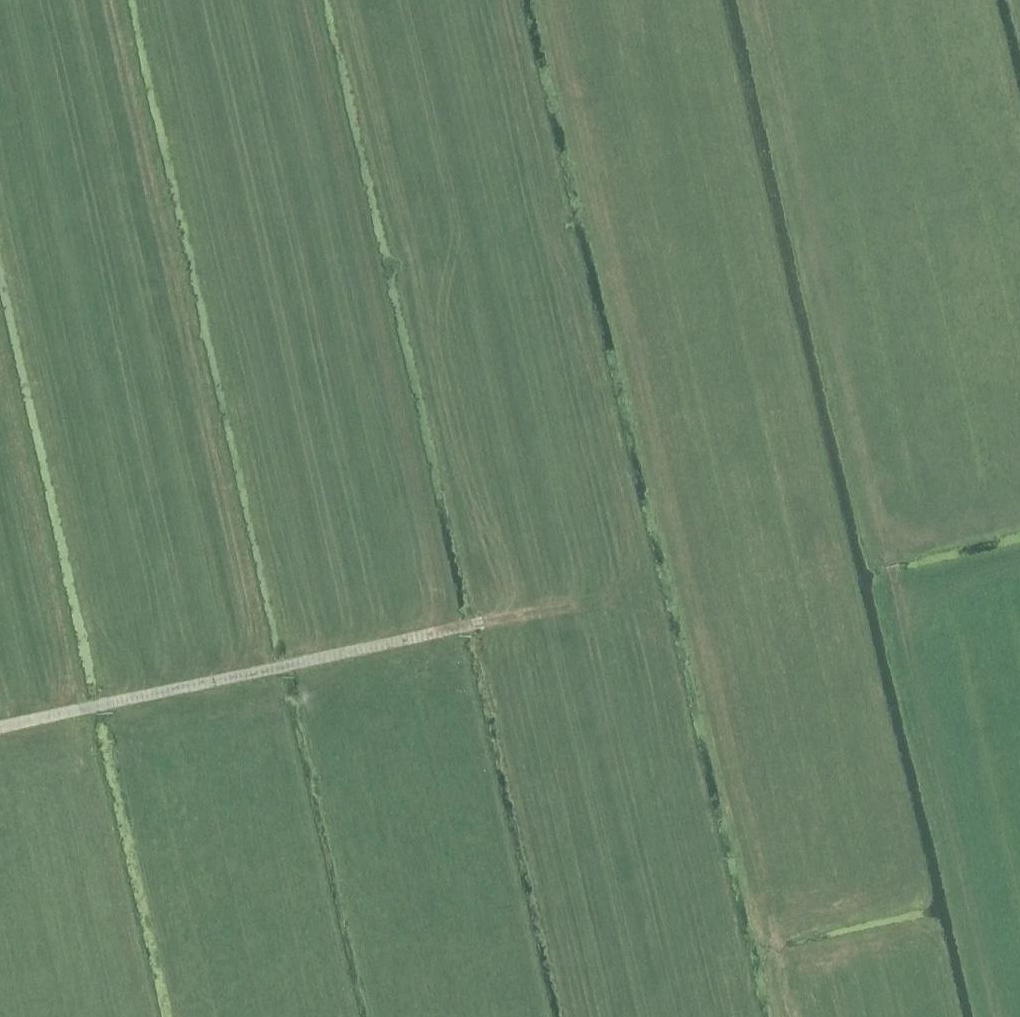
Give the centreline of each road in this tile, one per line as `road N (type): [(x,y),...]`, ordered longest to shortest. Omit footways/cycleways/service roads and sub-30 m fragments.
road 1 (track): [(0,728),(497,621)]

